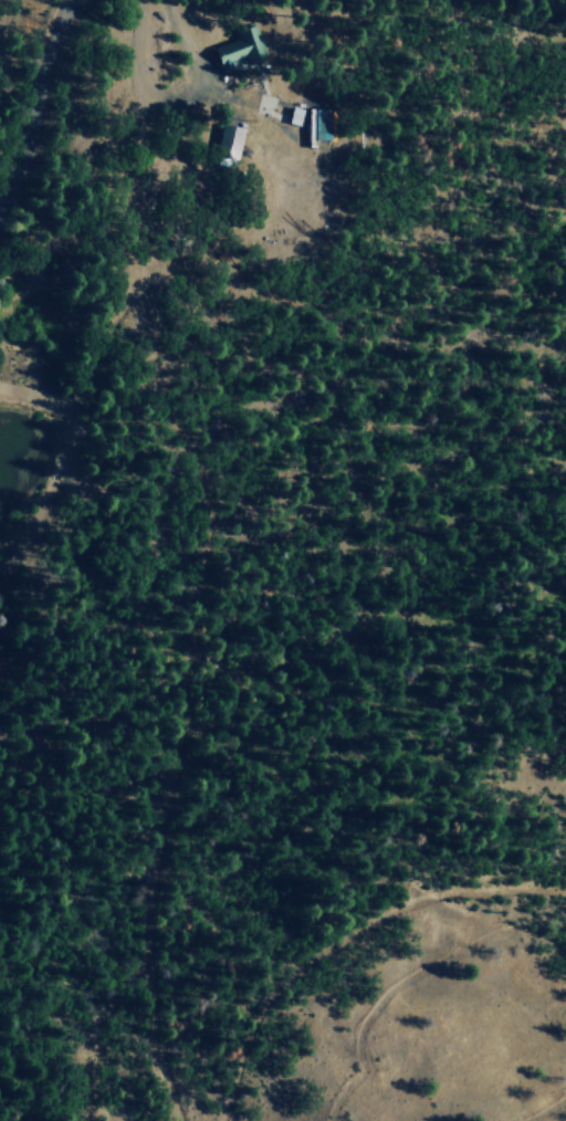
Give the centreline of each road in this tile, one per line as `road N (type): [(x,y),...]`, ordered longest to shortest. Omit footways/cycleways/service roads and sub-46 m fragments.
road 1 (track): [(0,146),(36,113),(70,0)]

